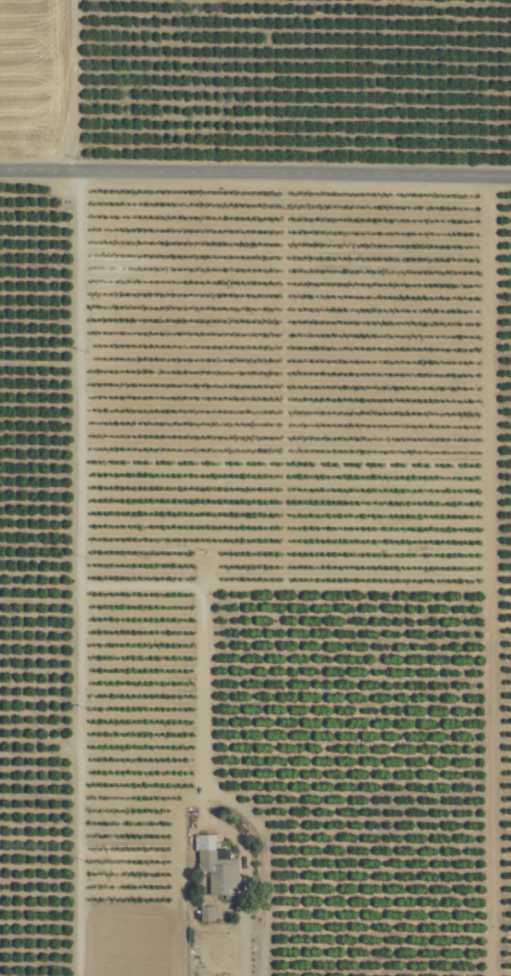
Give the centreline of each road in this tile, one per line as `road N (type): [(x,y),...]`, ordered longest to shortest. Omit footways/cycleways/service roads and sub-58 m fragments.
road 1 (residential): [(65,975),(79,171)]
road 2 (track): [(226,975),(229,849),(188,808),(179,583),(72,580)]
road 3 (tertiary): [(0,171),(510,177)]

